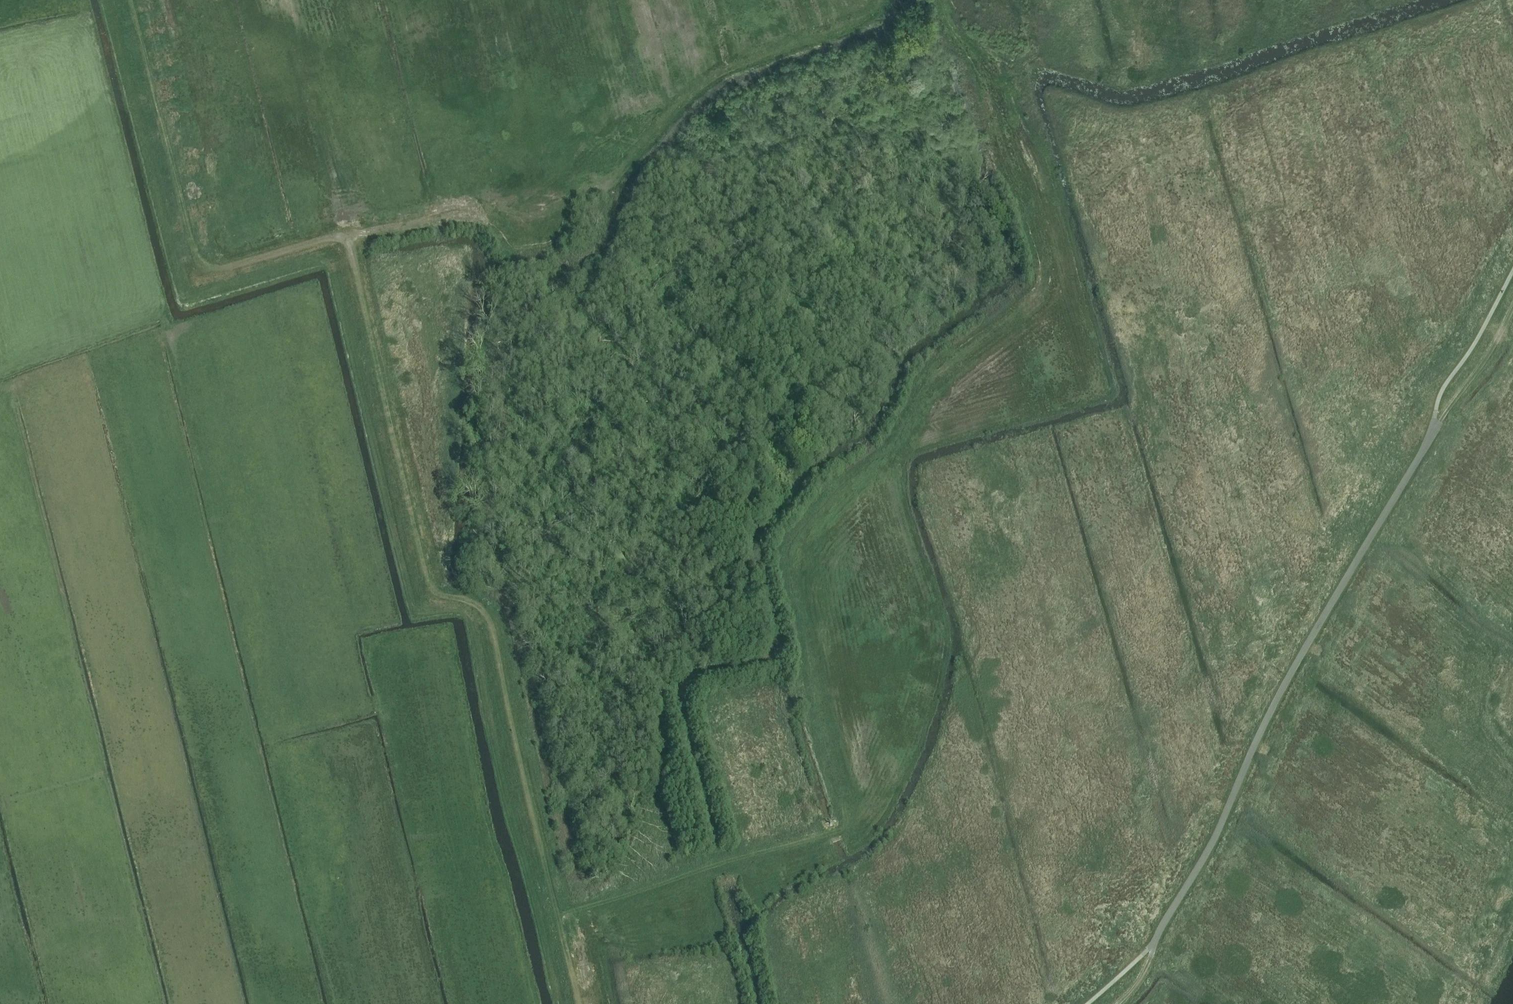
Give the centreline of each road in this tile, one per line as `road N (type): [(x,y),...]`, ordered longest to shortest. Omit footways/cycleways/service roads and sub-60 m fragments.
road 1 (track): [(581,1003),(485,618),(425,580),(347,229),(224,269)]
road 2 (track): [(1433,431),(1488,360),(1512,311)]

